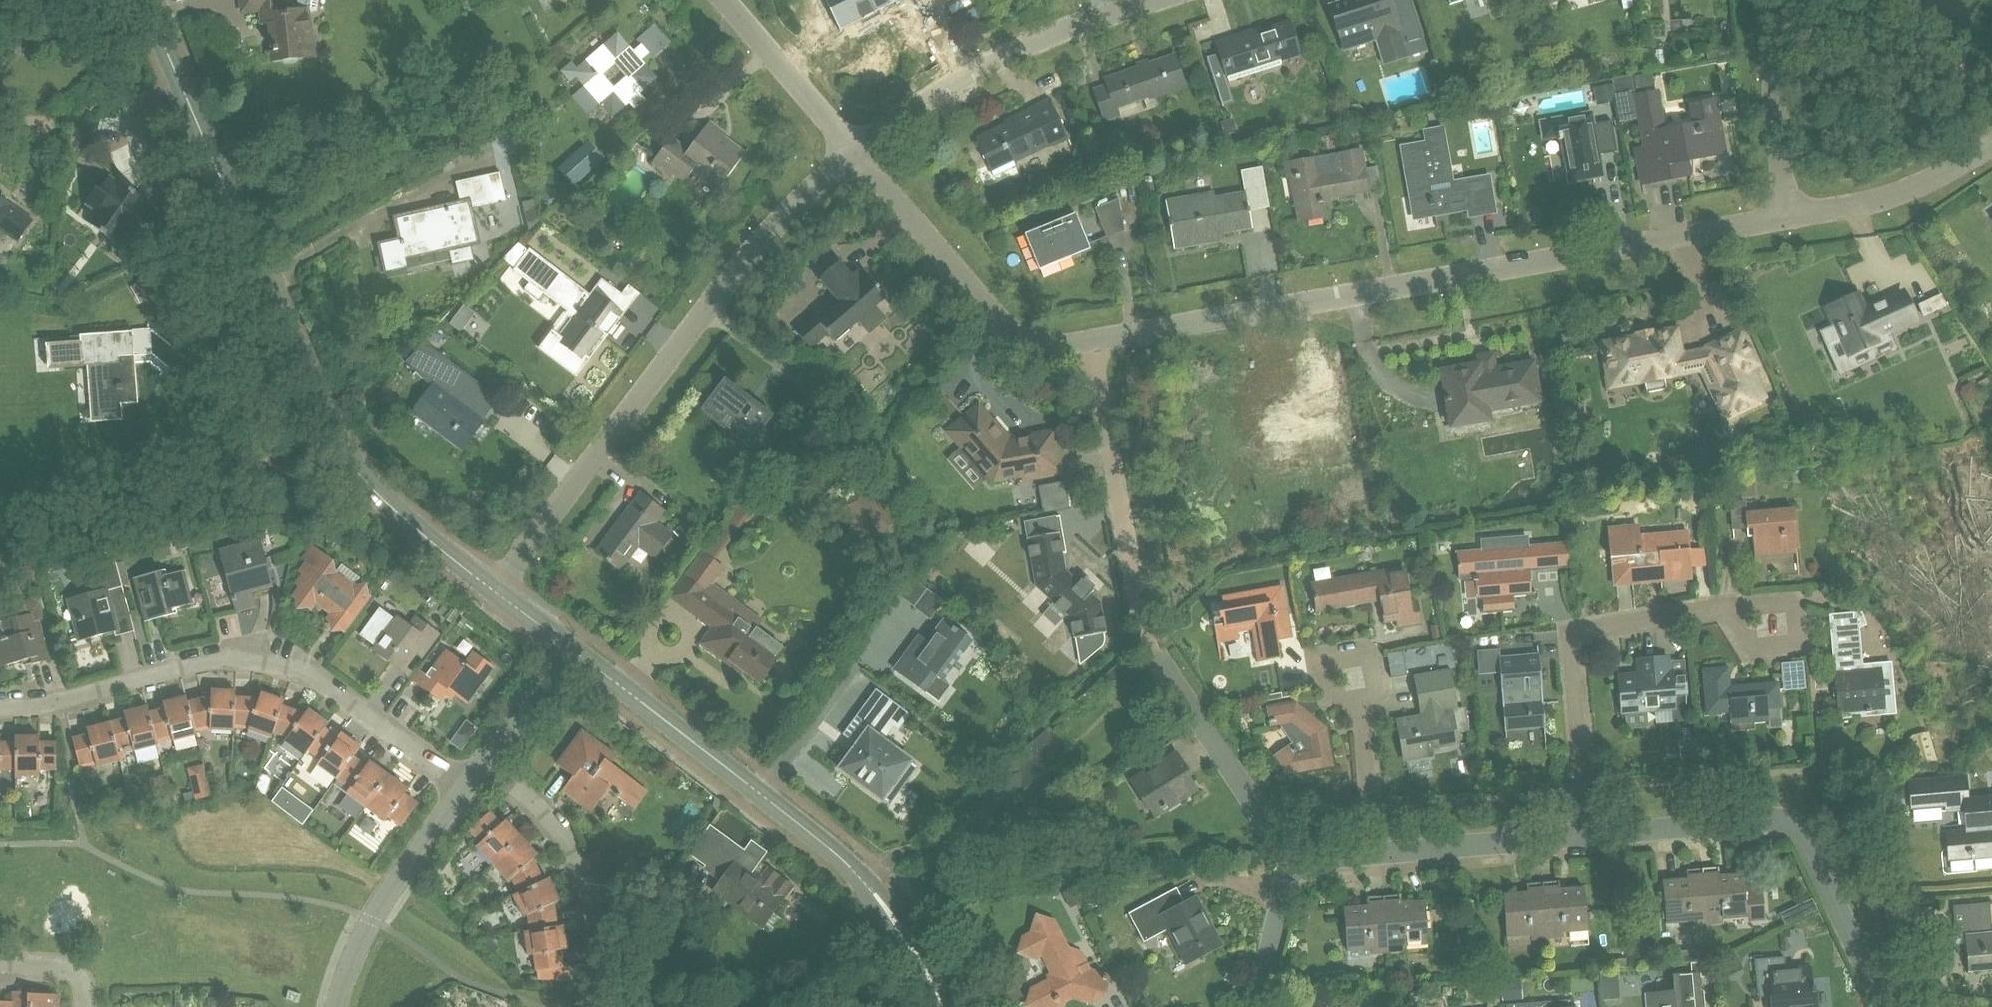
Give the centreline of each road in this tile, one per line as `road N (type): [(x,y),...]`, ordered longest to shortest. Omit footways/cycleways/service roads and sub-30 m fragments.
road 1 (residential): [(1091,340),(1785,216)]
road 2 (tertiary): [(144,0),(343,455),(376,495),(493,591)]
road 3 (unclassified): [(493,591),(696,317),(850,147)]
road 4 (tertiary): [(944,1006),(906,936),(864,880),(568,649)]
road 5 (unclassified): [(0,713),(209,663),(259,663),(304,674),(467,788)]
road 6 (residential): [(1586,838),(1776,828),(1790,837),(1889,1006)]
road 7 (residential): [(1586,838),(1577,643),(1599,625),(1733,607)]
road 8 (unclassified): [(850,147),(988,62),(1148,0)]
road 9 (unclassified): [(850,147),(1008,329),(1050,344),(1091,340)]
road 10 (residential): [(1145,632),(1091,340)]
road 11 (residential): [(588,1006),(596,944),(585,881),(534,802),(486,761)]
road 12 (residential): [(335,1006),(370,921),(467,788)]
road 13 (residential): [(1294,863),(1168,668)]
road 14 (residential): [(1785,216),(1898,195),(1991,140)]
road 15 (residential): [(1785,216),(1768,0)]
road 16 (residential): [(1372,856),(1586,838)]
road 17 (residential): [(850,147),(726,0)]
road 18 (residential): [(1372,856),(1362,709)]
road 19 (residential): [(1259,1006),(1294,863)]
road 20 (residential): [(1733,607),(1787,606),(1795,614),(1797,640),(1788,647),(1757,650),(1747,643)]
road 21 (residential): [(486,761),(568,649)]
road 22 (residential): [(1362,709),(1374,686),(1370,661),(1334,657),(1329,687)]

